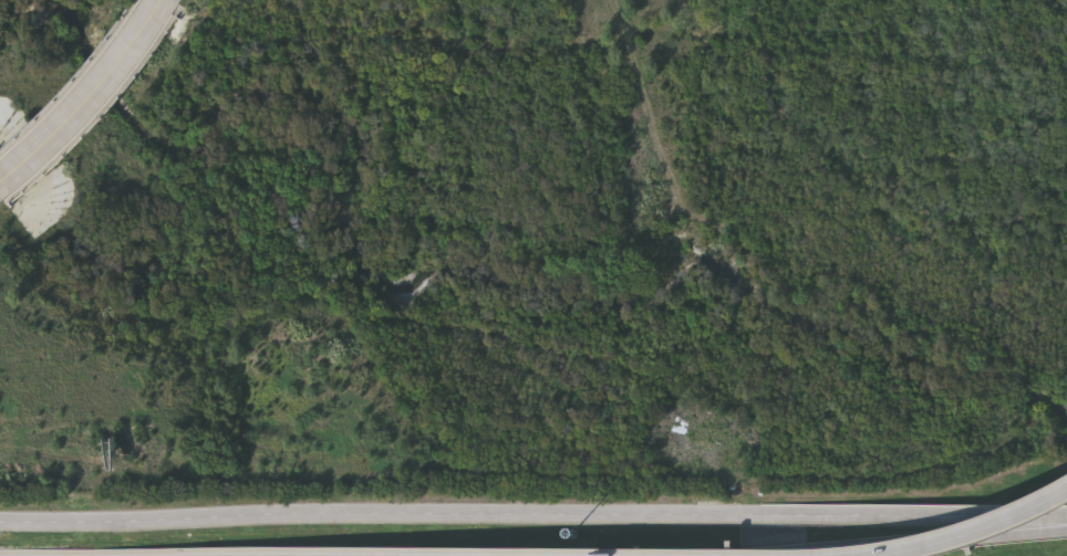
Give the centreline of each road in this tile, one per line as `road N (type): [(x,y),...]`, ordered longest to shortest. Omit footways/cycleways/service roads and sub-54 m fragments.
road 1 (secondary): [(982,516),(397,514),(0,525)]
road 2 (motorway): [(978,541),(756,555)]
road 3 (tertiary): [(32,166),(97,101),(169,0)]
road 4 (motorway): [(1066,485),(982,528),(881,555)]

